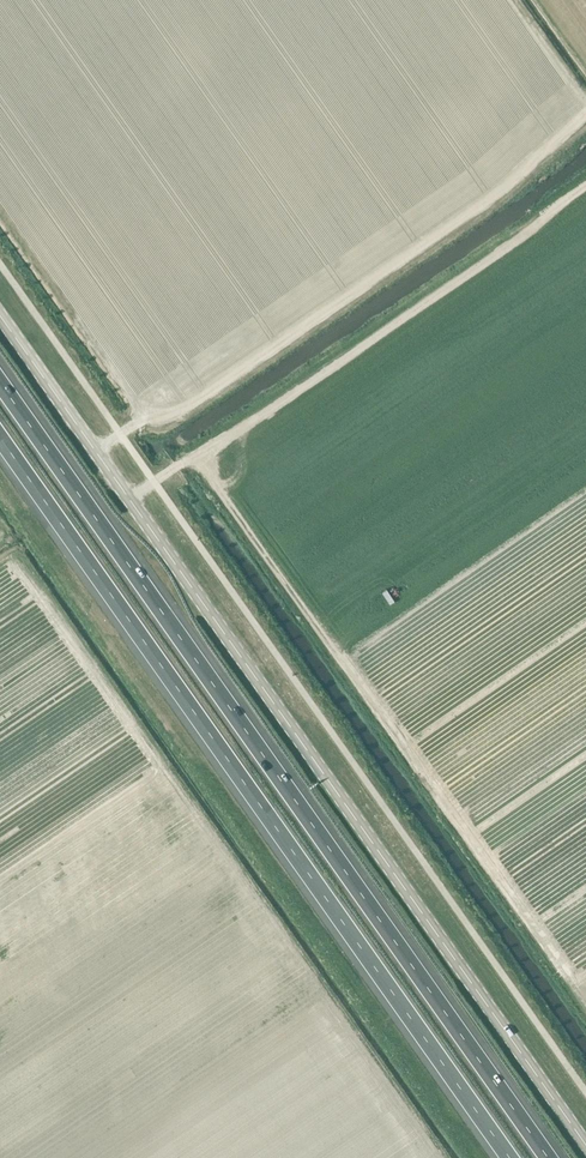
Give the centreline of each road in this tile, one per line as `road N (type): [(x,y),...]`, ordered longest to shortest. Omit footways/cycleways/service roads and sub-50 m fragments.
road 1 (tertiary): [(585,1144),(0,316)]
road 2 (motorway): [(548,1157),(0,383)]
road 3 (motorway): [(0,437),(509,1157)]

